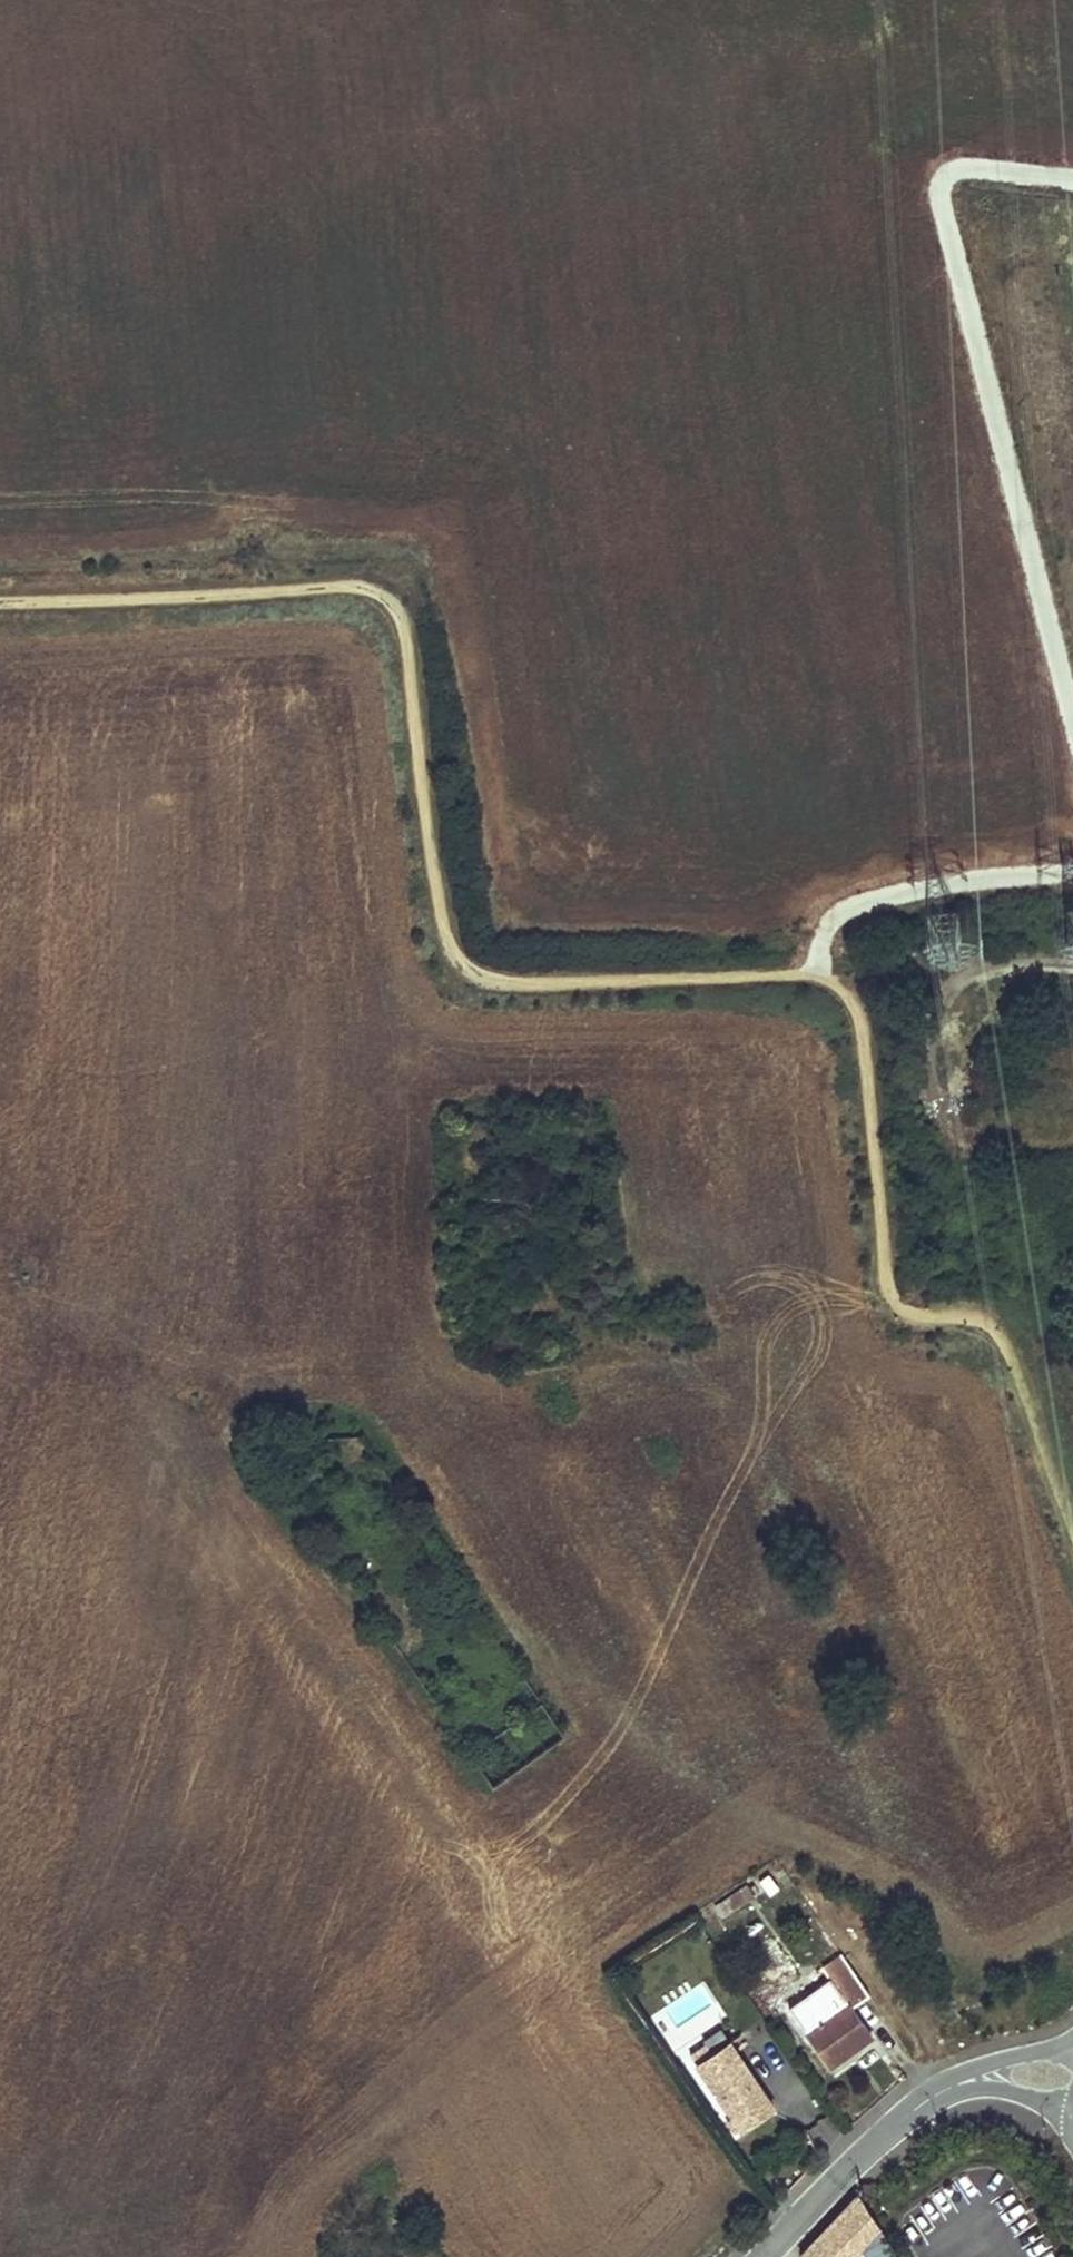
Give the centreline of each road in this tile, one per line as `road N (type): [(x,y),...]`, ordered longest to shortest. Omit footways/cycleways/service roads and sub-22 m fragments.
road 1 (residential): [(958,2084),(889,2131),(764,2256)]
road 2 (residential): [(1072,2050),(1030,2052),(958,2084)]

